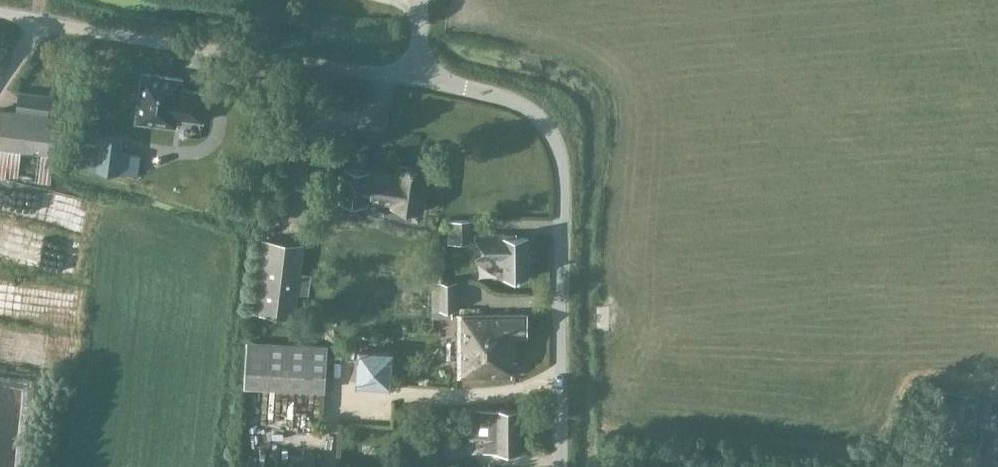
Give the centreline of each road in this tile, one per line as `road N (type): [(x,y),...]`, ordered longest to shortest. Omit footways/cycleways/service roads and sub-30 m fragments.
road 1 (unclassified): [(563,466),(564,170),(555,139),(524,108),(494,92),(417,75)]
road 2 (unclassified): [(417,75),(0,13)]

